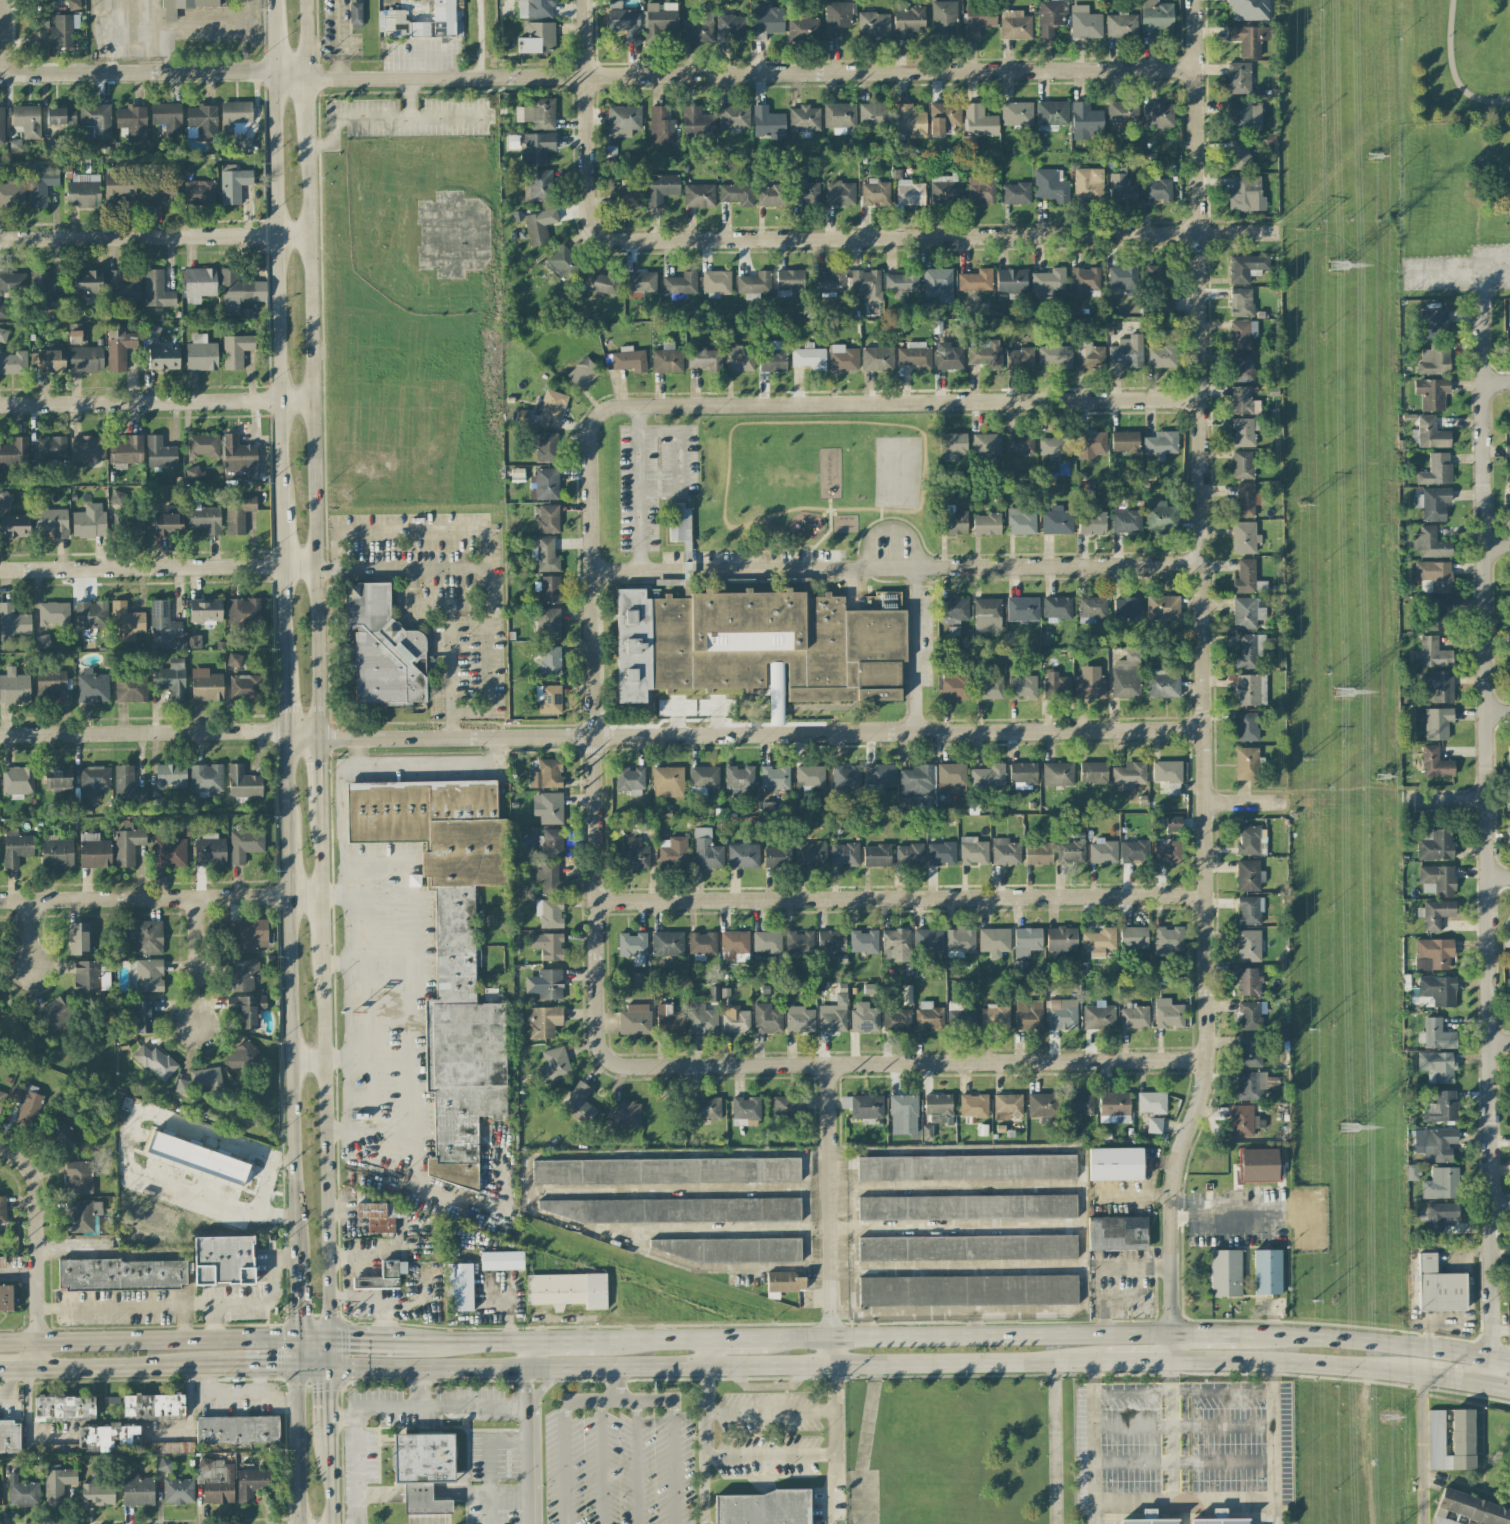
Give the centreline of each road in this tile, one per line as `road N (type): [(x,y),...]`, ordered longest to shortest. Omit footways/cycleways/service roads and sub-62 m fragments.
road 1 (residential): [(1195,0),(1209,1057),(1177,1168),(1172,1360)]
road 2 (residential): [(1204,729),(355,740),(258,732),(0,736)]
road 3 (residential): [(1481,299),(1488,1388)]
road 4 (residential): [(1195,70),(302,77)]
road 5 (residential): [(1281,232),(609,240),(585,217),(582,78)]
road 6 (secondary): [(292,1364),(1106,1361)]
road 7 (residential): [(593,421),(587,438),(599,1031),(614,1061)]
road 8 (secondary): [(315,739),(304,123)]
road 9 (residential): [(1206,894),(596,902)]
road 10 (residential): [(1199,400),(616,407),(593,421)]
road 11 (residential): [(1209,1057),(614,1061)]
road 12 (secondary): [(270,71),(278,514)]
road 13 (secondary): [(1173,1330),(771,1336)]
road 14 (secondary): [(327,1338),(318,965)]
road 15 (secondary): [(285,897),(290,1254)]
road 16 (secondary): [(327,1338),(0,1344)]
road 17 (residential): [(316,896),(0,901)]
road 18 (residential): [(312,565),(0,571)]
road 19 (residential): [(310,399),(0,405)]
road 20 (residential): [(306,234),(0,239)]
road 21 (residential): [(829,1063),(833,1366)]
road 22 (residential): [(302,77),(0,73)]
road 23 (secondary): [(1509,1360),(1241,1333)]
road 24 (secondary): [(1172,1360),(1331,1364),(1427,1377)]
road 25 (residential): [(37,1369),(39,1188),(33,1171),(0,1151)]
road 26 (secondary): [(37,1369),(222,1365)]
road 27 (secondary): [(292,1364),(296,1523)]
road 28 (track): [(1369,1369),(1370,1523)]
road 29 (secondary): [(527,1343),(400,1339)]
road 30 (residential): [(193,900),(192,1026)]

